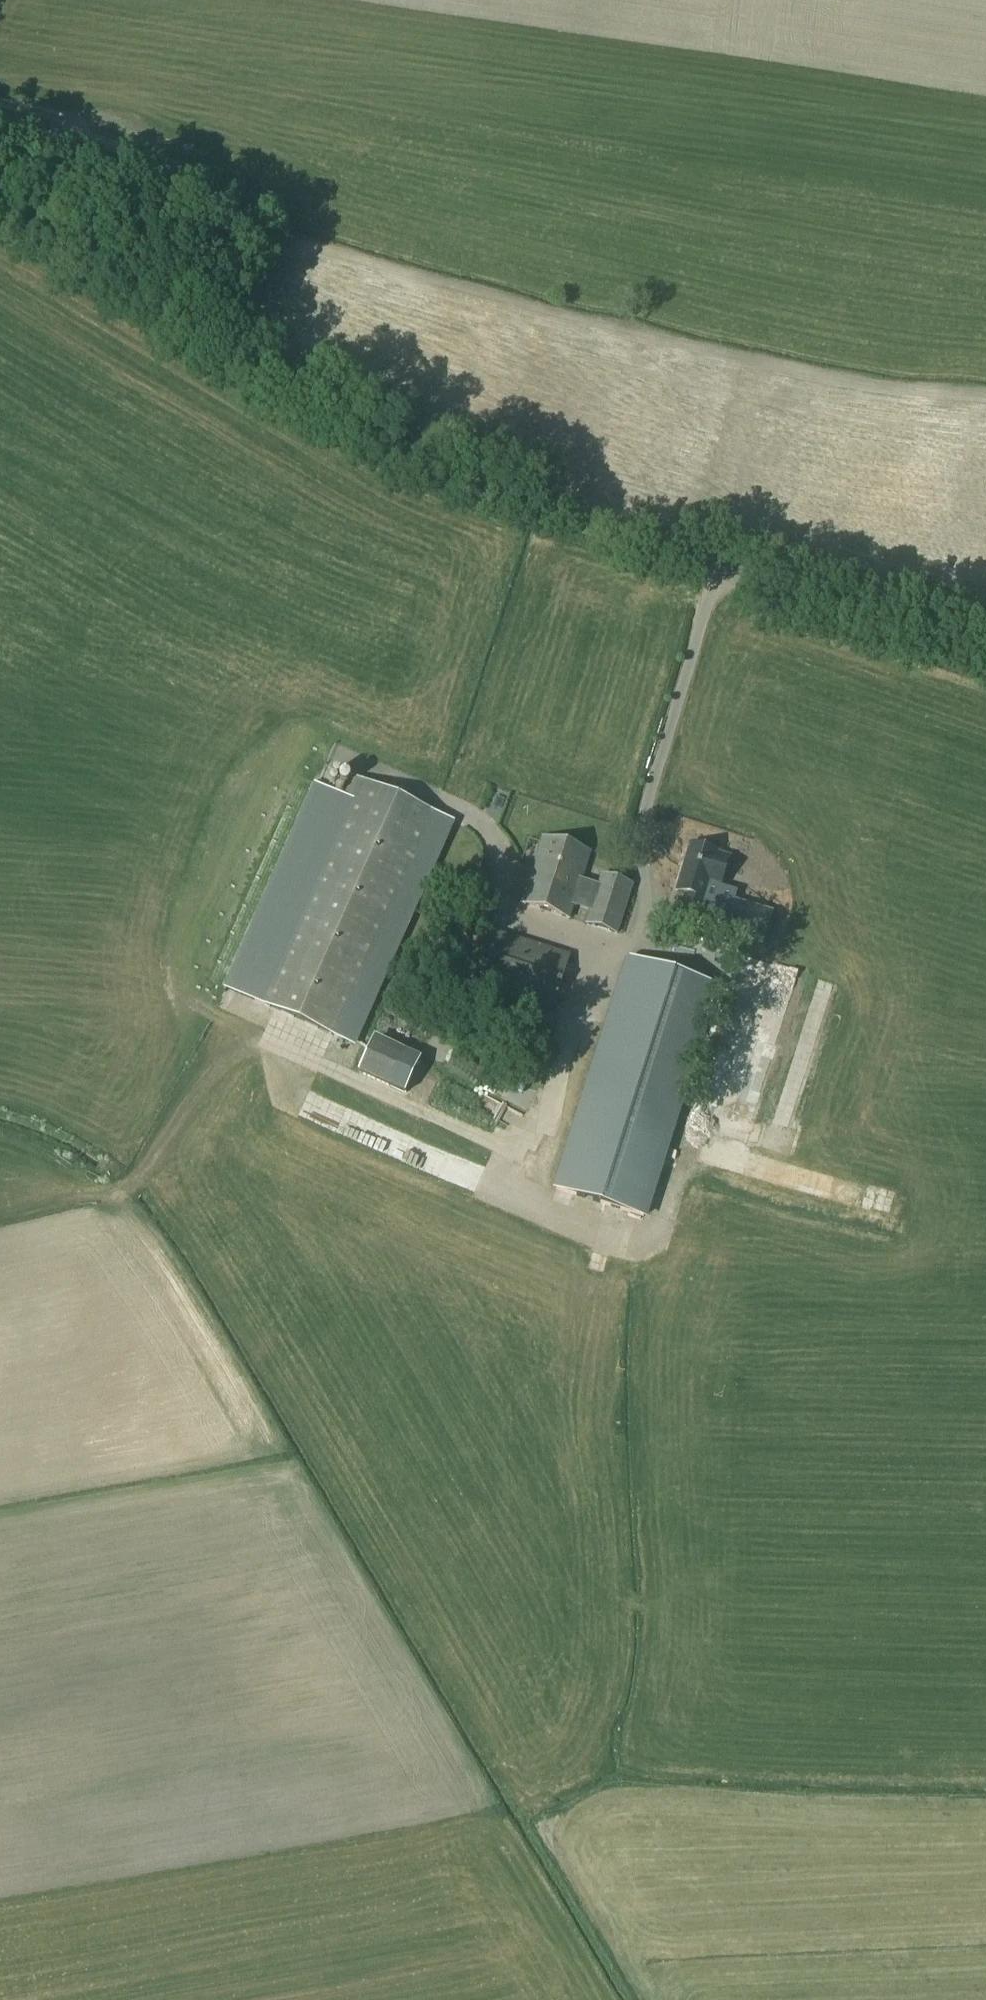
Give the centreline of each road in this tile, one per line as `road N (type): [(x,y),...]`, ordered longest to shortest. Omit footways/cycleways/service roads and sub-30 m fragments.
road 1 (unclassified): [(985,660),(452,474),(0,209)]

